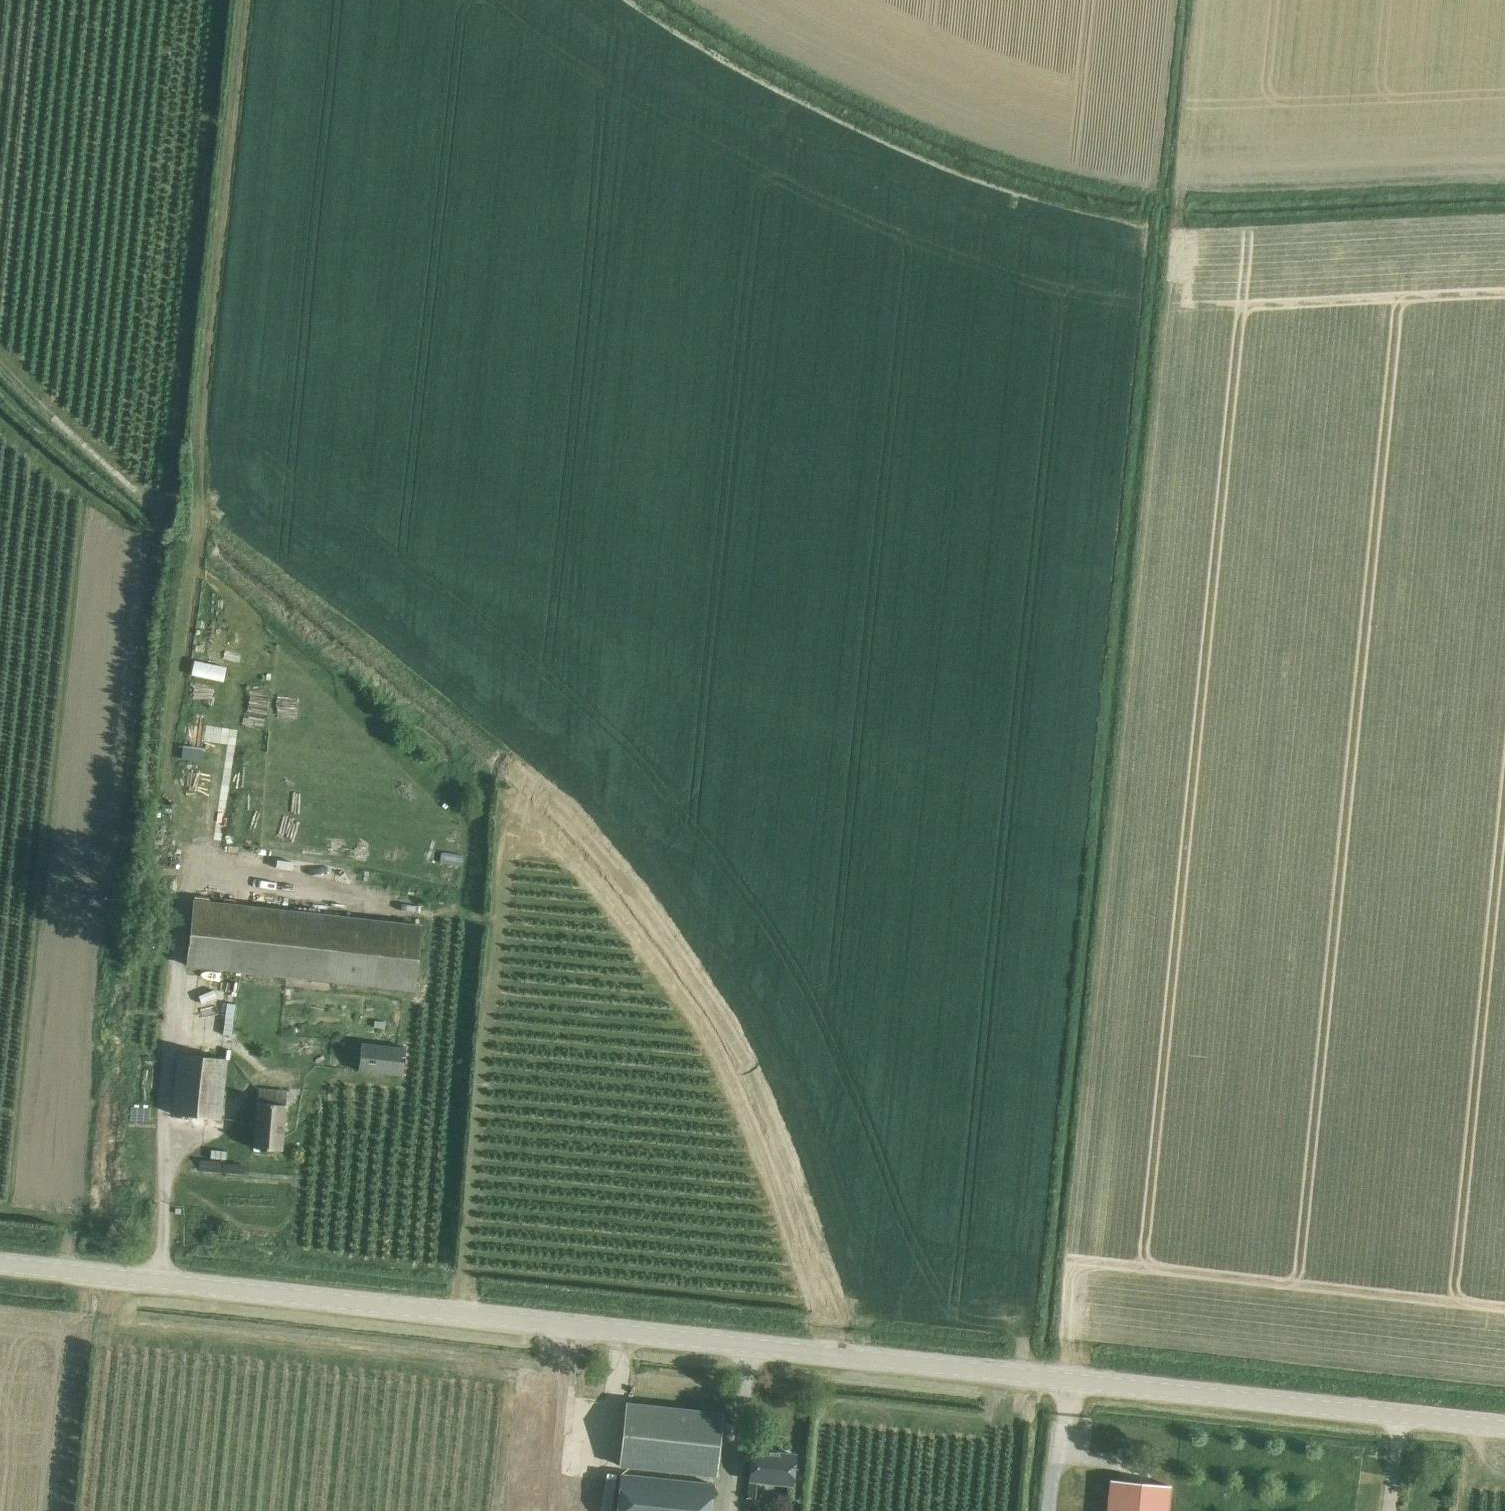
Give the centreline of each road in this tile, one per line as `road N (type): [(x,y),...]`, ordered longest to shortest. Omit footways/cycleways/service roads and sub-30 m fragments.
road 1 (tertiary): [(1504,1429),(0,1266)]

